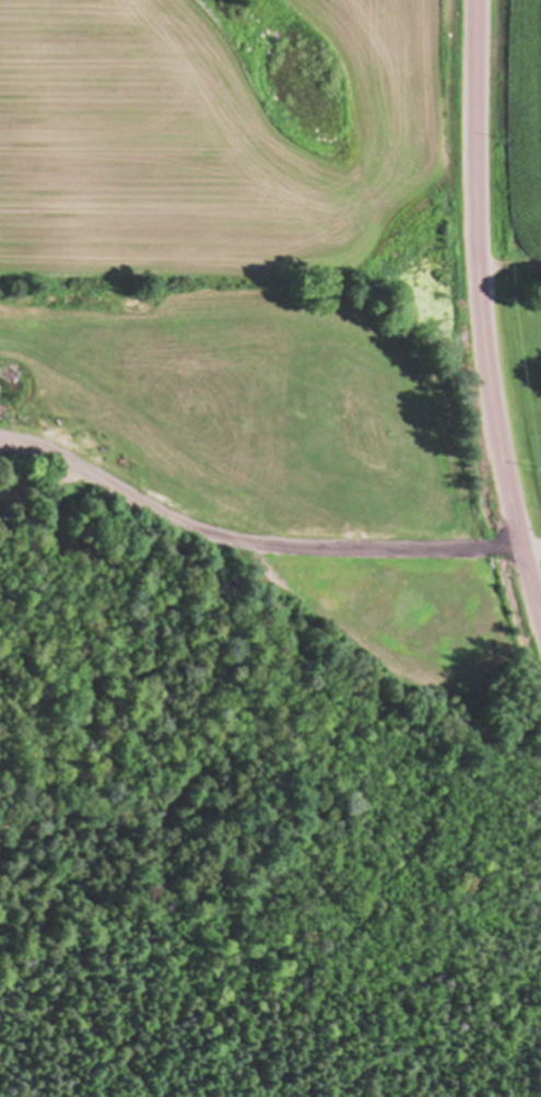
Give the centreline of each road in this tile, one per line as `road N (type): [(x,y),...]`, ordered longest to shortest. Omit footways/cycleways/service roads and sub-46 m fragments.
road 1 (tertiary): [(540,609),(505,460),(483,302),(479,0)]

